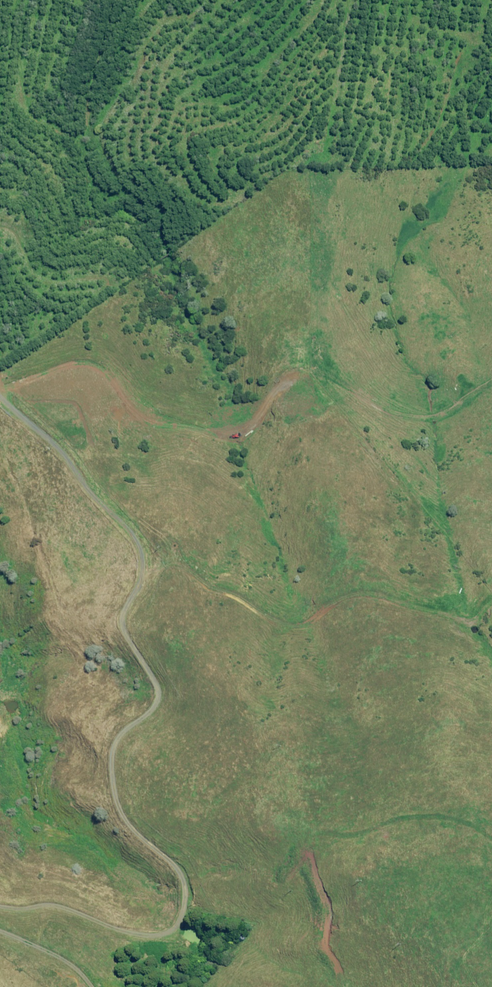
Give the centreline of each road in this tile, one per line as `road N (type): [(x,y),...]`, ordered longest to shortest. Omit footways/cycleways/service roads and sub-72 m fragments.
road 1 (track): [(0,396),(65,453),(130,536),(142,569),(125,635),(154,683),(154,706),(114,759),(114,787),(126,819),(183,872),(183,905),(169,928),(133,935),(46,899),(0,905)]
road 2 (track): [(325,151),(349,0)]

